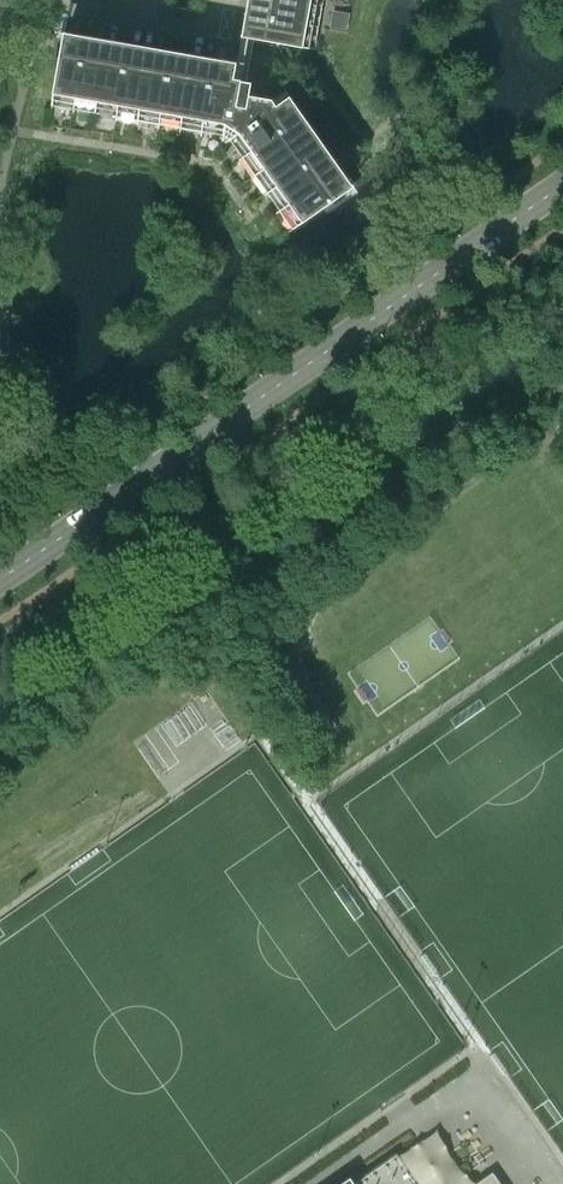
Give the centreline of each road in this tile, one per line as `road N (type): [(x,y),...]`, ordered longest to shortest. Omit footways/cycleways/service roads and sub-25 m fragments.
road 1 (tertiary): [(0,577),(562,186)]

